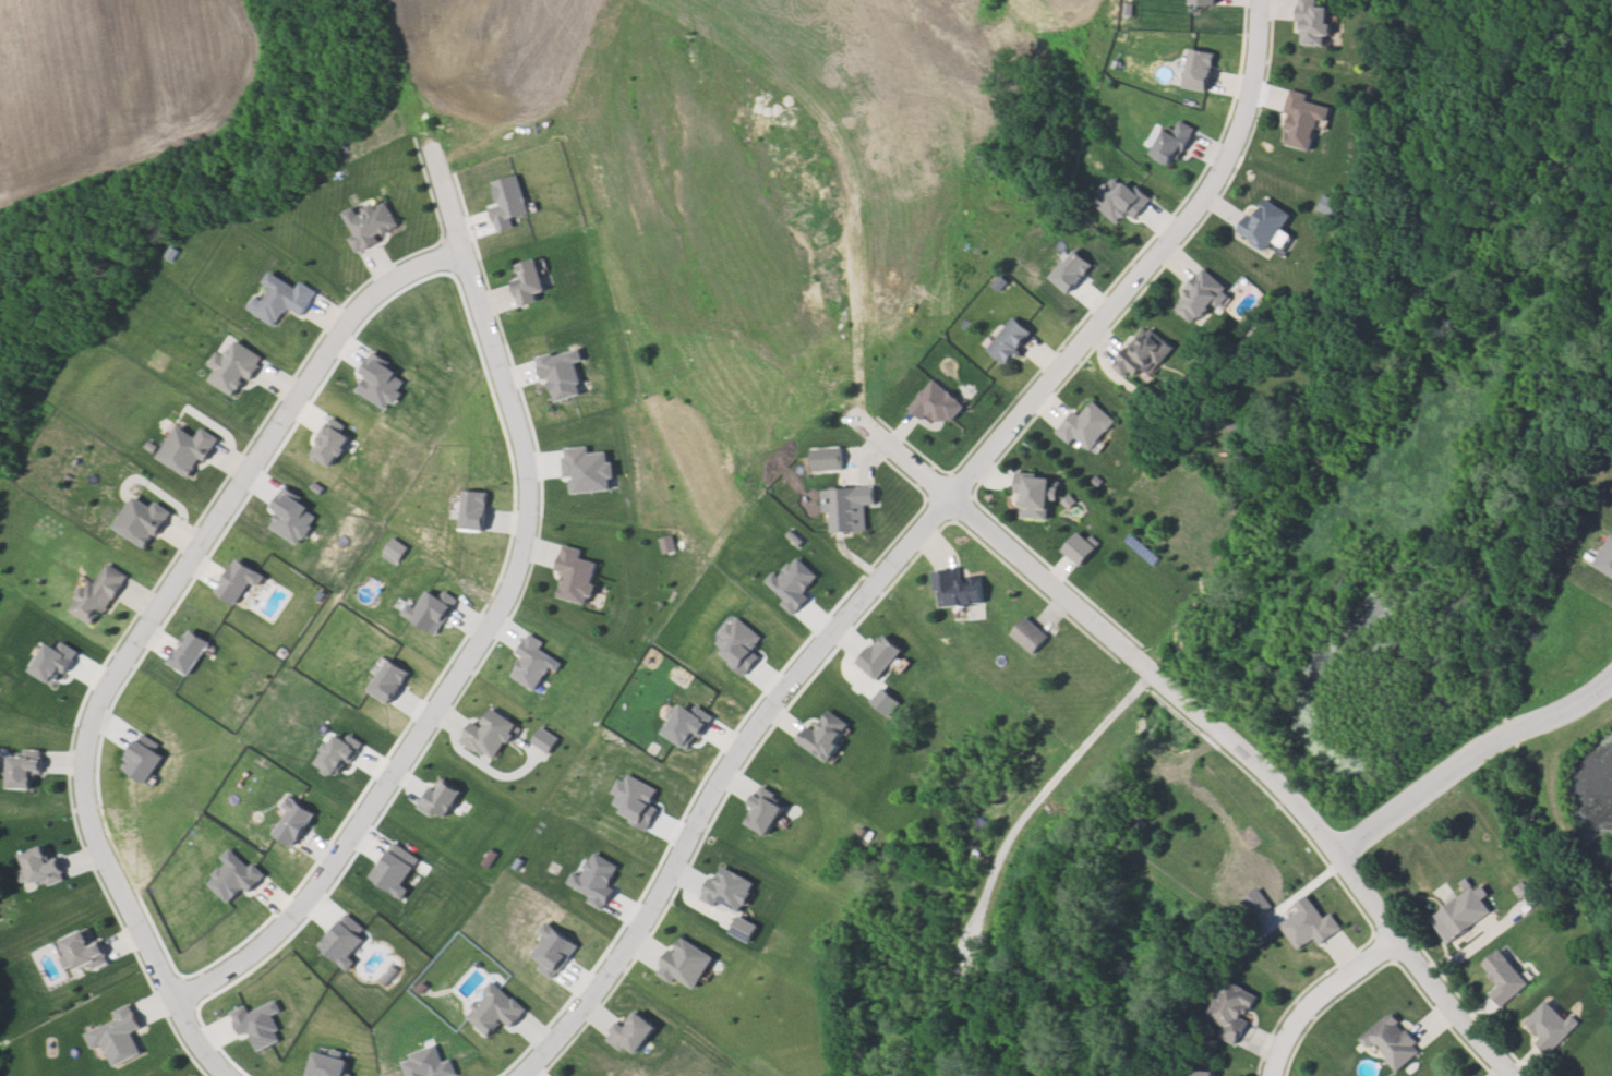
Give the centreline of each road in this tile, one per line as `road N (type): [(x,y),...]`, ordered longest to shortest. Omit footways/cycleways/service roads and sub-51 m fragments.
road 1 (residential): [(525,1075),(568,1031),(720,771),(760,718),(952,505),(1220,181),(1248,117),(1262,0)]
road 2 (residential): [(430,140),(529,487),(521,551),(504,601),(298,912),(231,974),(180,1002)]
road 3 (residential): [(852,419),(1264,775),(1507,1075)]
road 4 (residential): [(180,1002),(93,831),(81,785),(96,721),(116,676),(368,294),(402,268),(462,249)]
road 5 (residential): [(1332,853),(1490,740),(1611,678)]
road 6 (residential): [(1270,1075),(1303,1008),(1395,941)]

